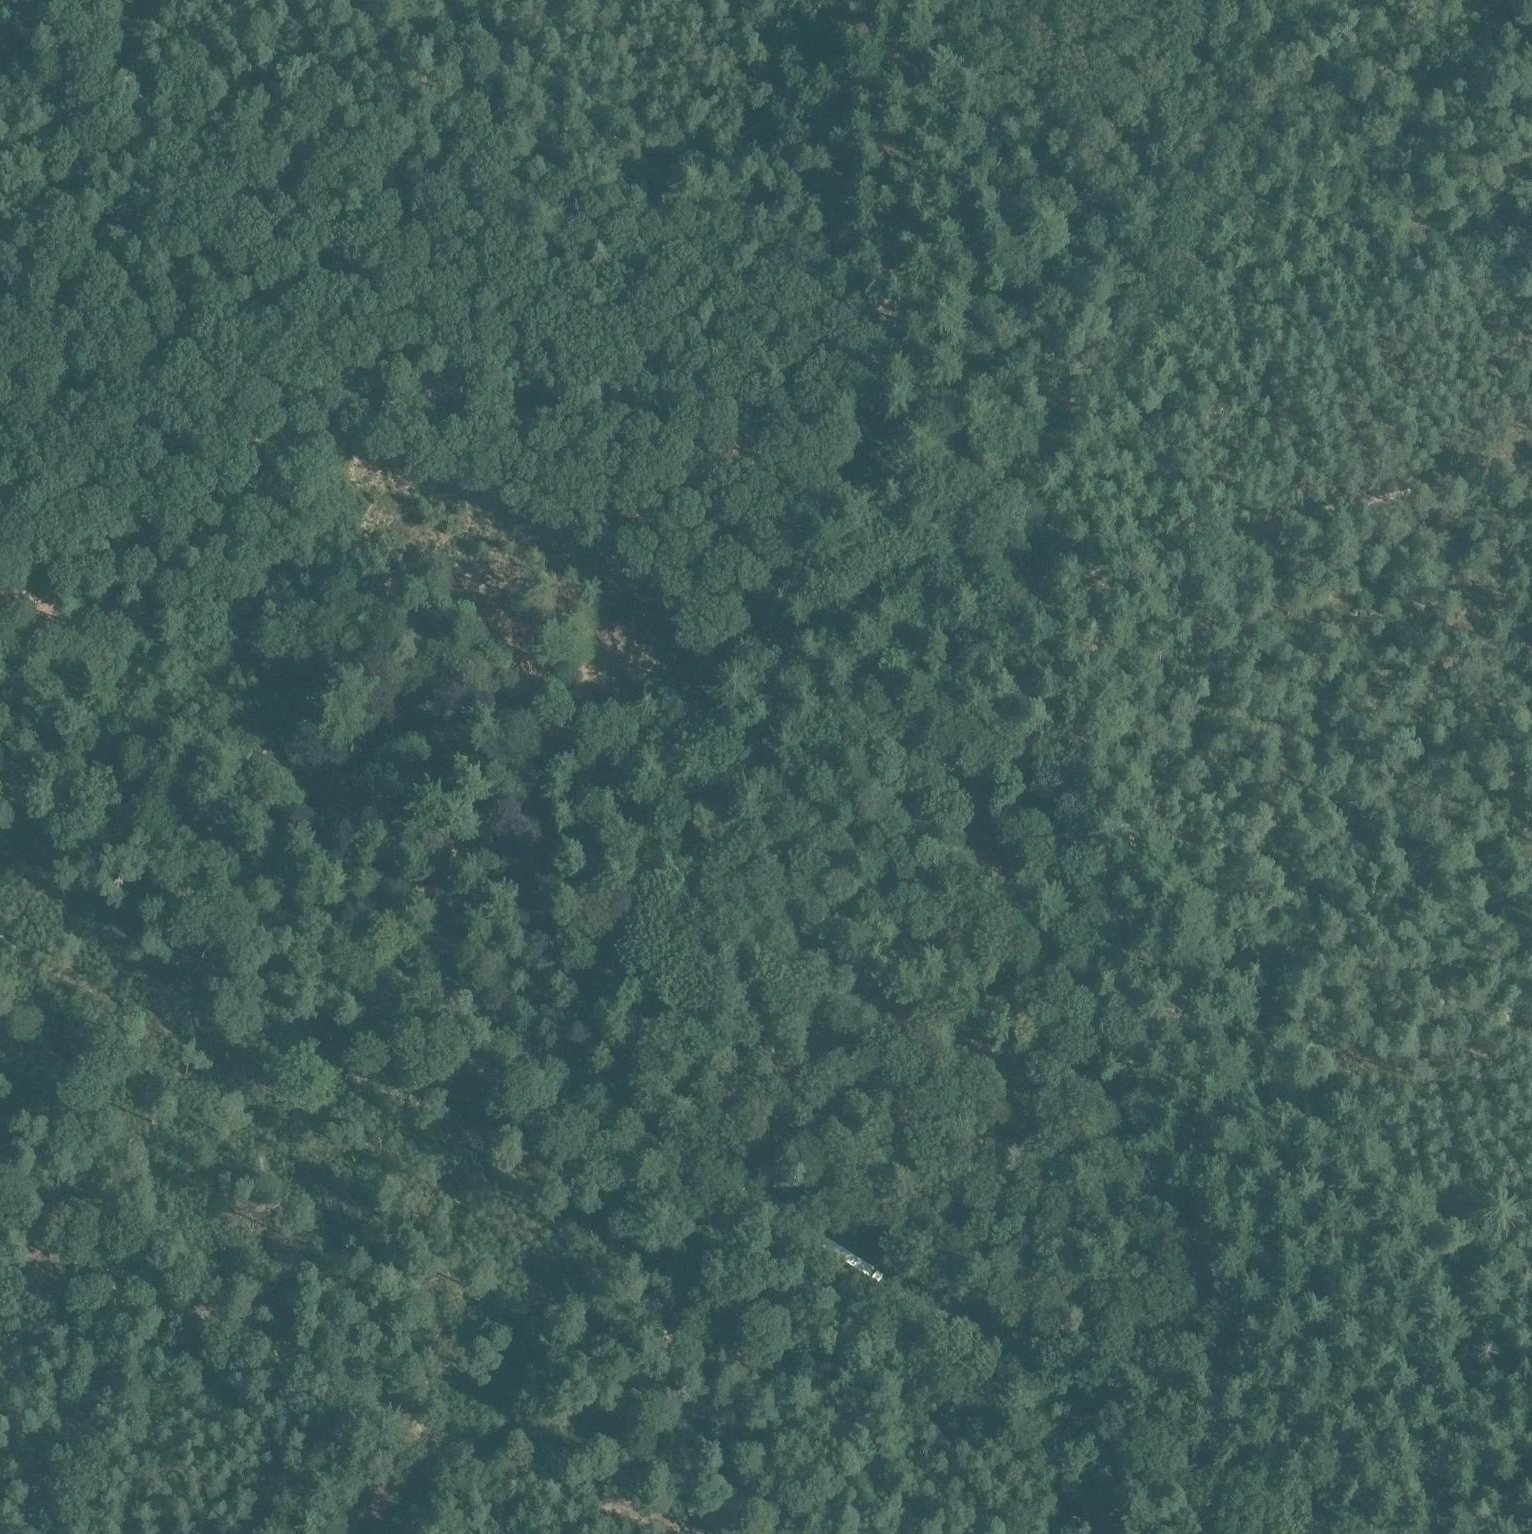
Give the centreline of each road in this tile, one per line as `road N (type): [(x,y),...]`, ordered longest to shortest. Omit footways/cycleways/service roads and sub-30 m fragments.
road 1 (tertiary): [(1390,1533),(1223,1470),(1083,1398),(0,713)]
road 2 (track): [(604,1095),(629,1084),(1307,0)]
road 3 (track): [(604,1095),(590,1063),(684,702),(872,453),(879,391),(855,280)]
road 4 (track): [(855,280),(0,97)]
road 5 (track): [(790,0),(855,280)]

